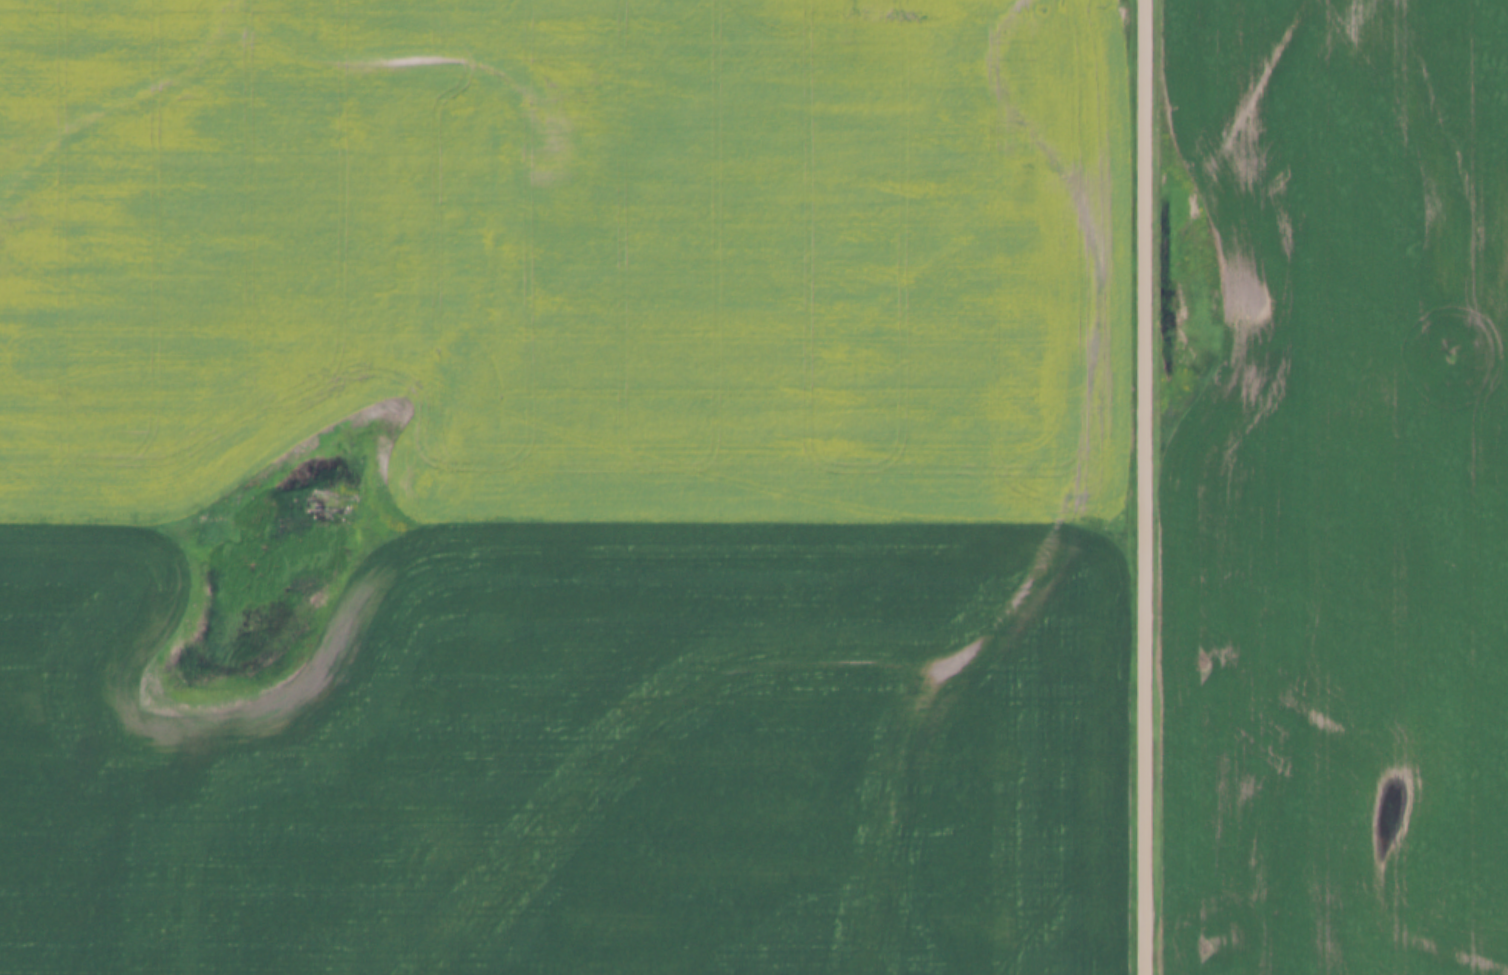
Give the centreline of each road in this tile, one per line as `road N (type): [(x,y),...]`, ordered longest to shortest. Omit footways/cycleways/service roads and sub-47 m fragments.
road 1 (residential): [(1153,974),(1151,0)]

